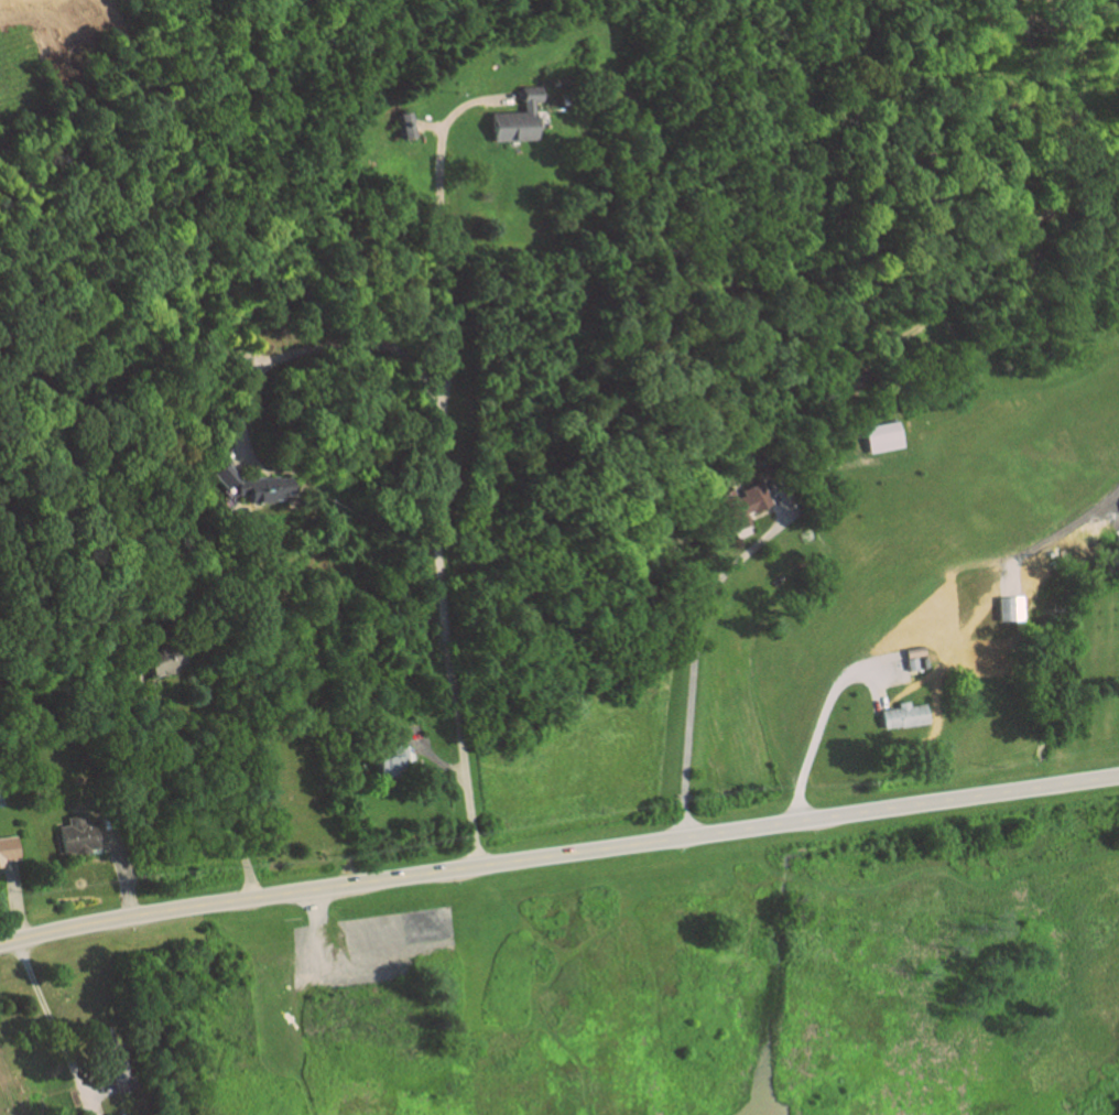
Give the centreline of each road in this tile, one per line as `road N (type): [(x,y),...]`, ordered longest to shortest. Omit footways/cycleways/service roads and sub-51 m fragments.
road 1 (secondary): [(0,944),(161,912),(1118,776)]

